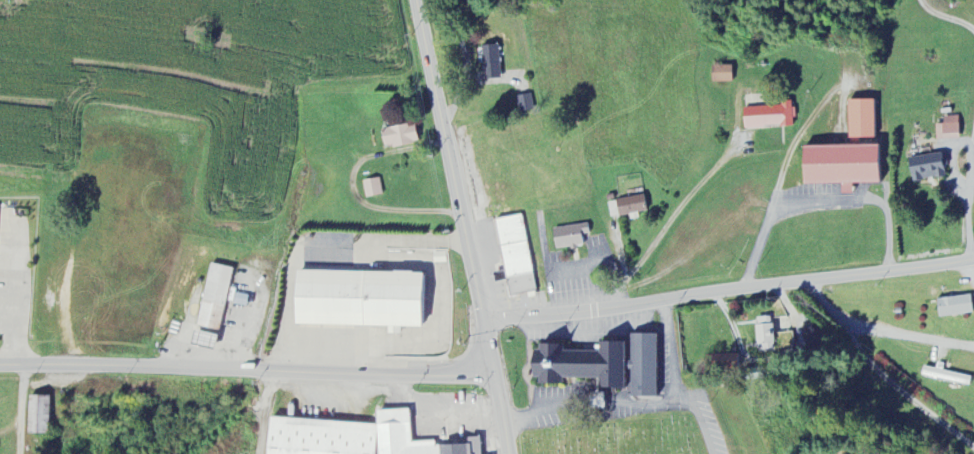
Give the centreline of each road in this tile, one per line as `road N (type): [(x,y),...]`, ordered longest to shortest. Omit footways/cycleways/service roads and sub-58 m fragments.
road 1 (residential): [(0,364),(494,374)]
road 2 (residential): [(973,261),(485,323)]
road 3 (secondary): [(415,0),(494,374)]
road 4 (residential): [(811,278),(864,357),(973,447)]
road 5 (residential): [(847,328),(973,346)]

